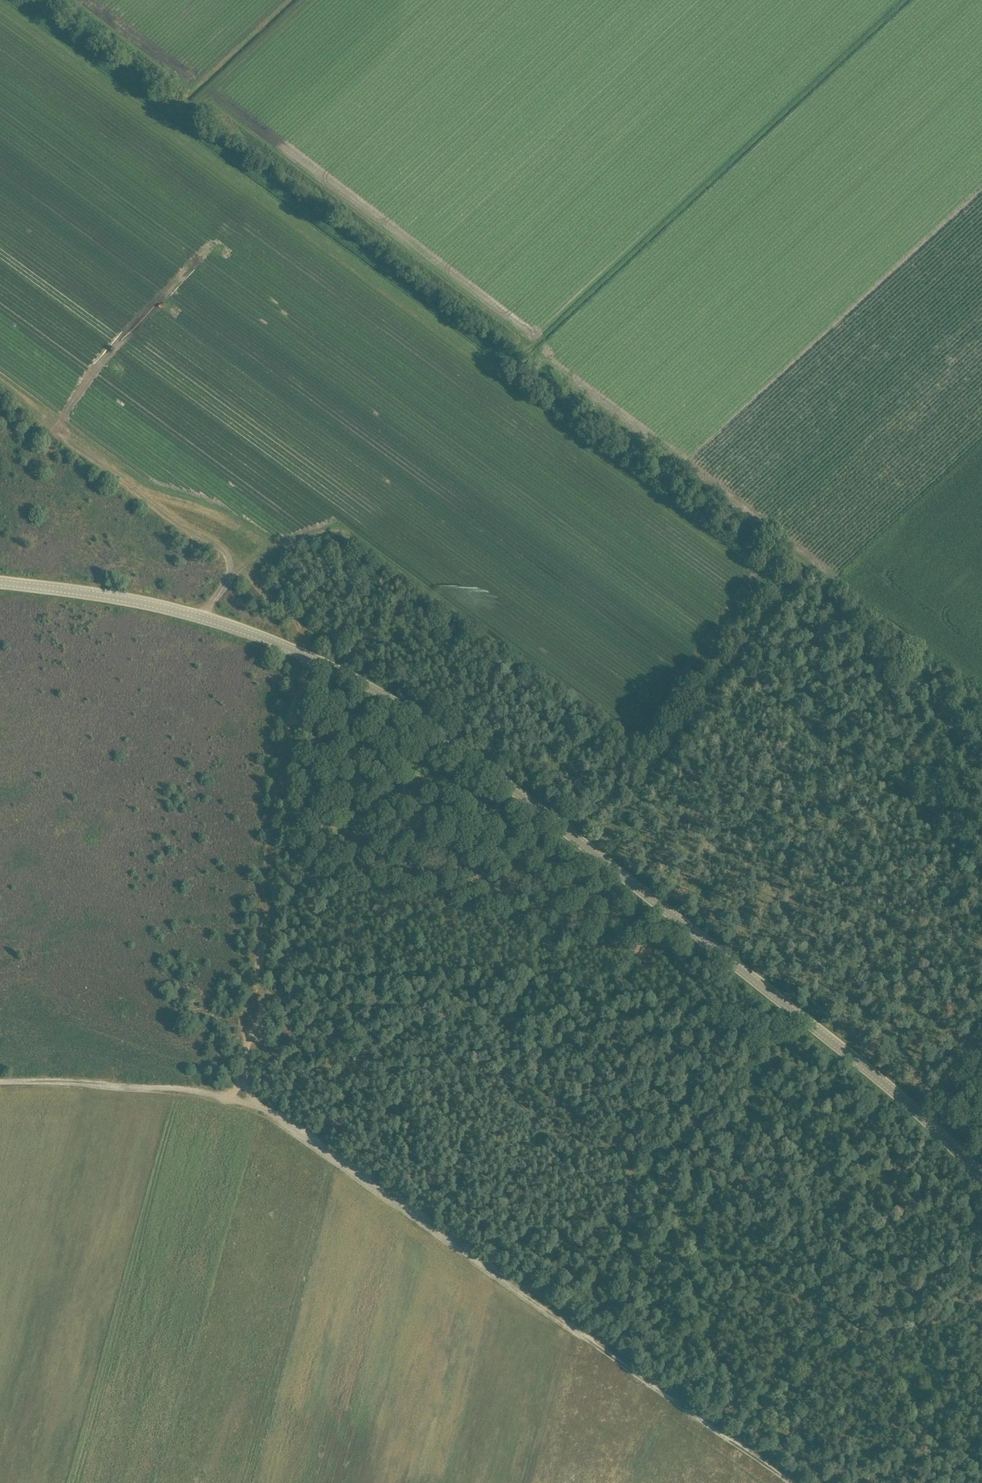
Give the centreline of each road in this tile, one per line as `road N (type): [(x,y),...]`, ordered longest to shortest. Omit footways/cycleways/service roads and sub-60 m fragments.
road 1 (tertiary): [(981,1174),(882,1080),(389,691),(335,660),(172,605),(0,581)]
road 2 (track): [(544,1303),(243,1088),(0,1085)]
road 3 (track): [(728,1435),(981,1251)]
road 4 (track): [(728,1435),(544,1303)]
road 5 (track): [(981,729),(809,601)]

